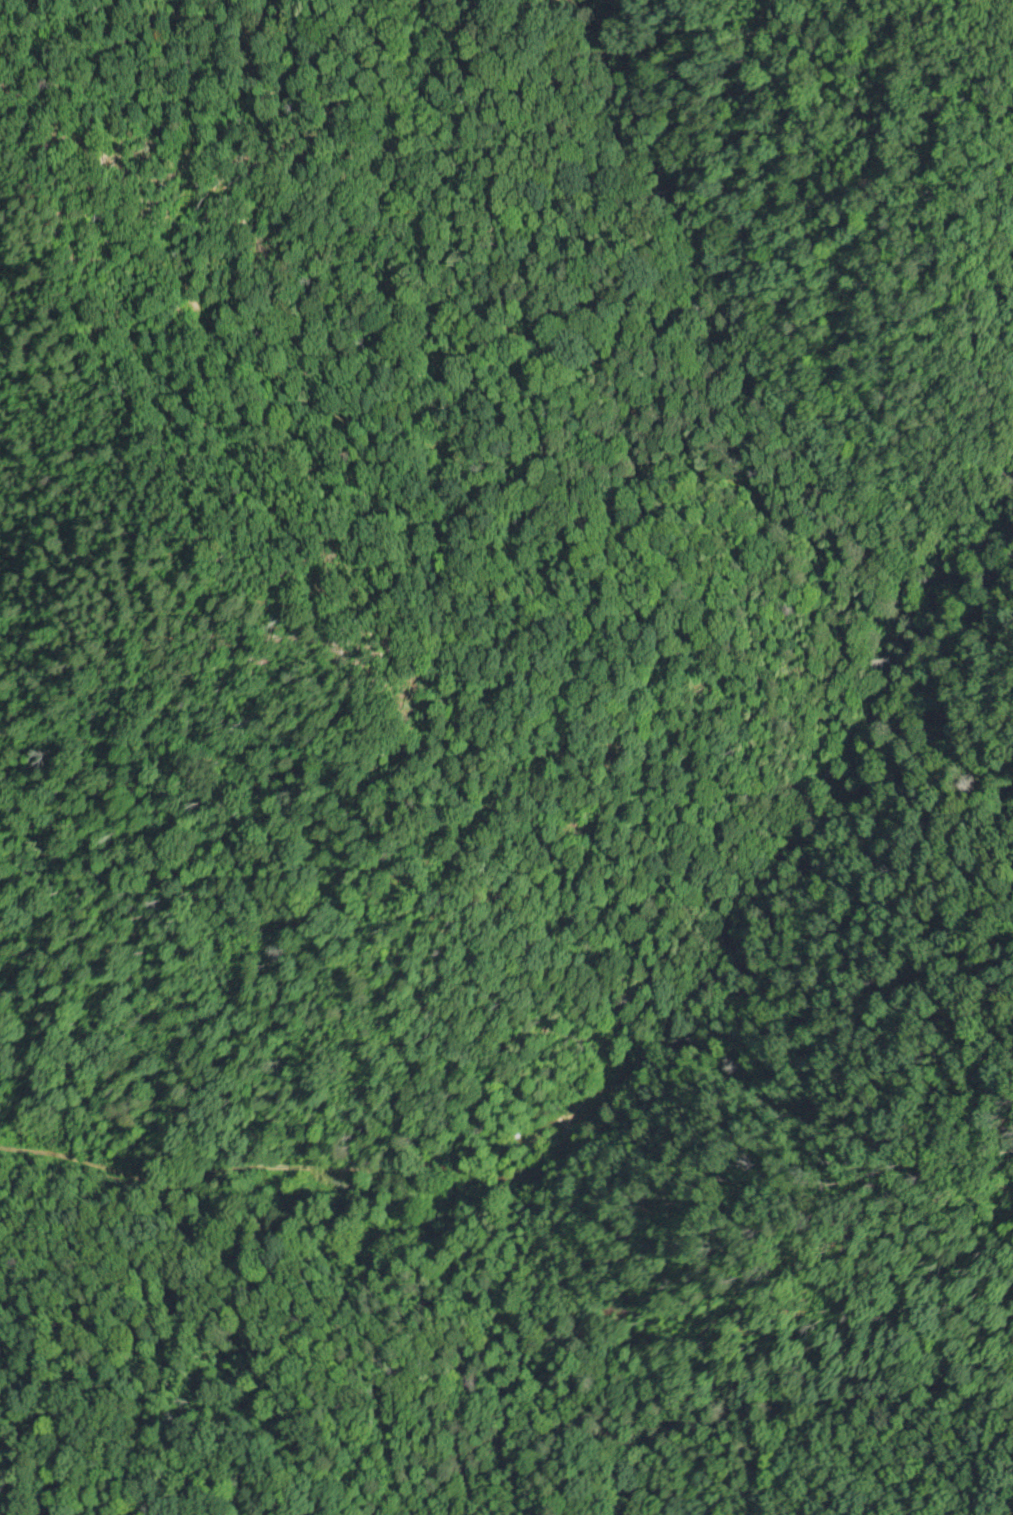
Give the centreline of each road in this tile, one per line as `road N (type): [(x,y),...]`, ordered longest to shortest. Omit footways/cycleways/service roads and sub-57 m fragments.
road 1 (residential): [(0,1109),(346,1190),(459,1173),(540,1119)]

